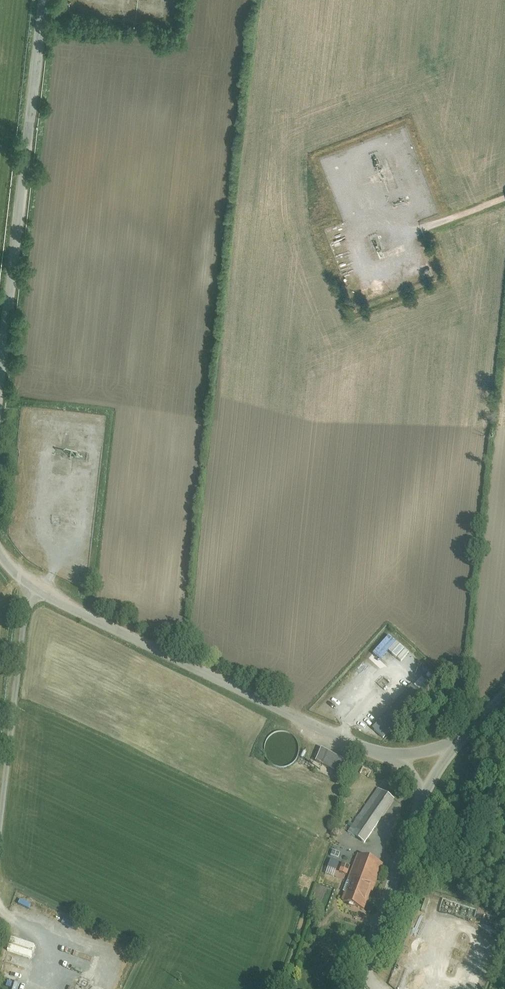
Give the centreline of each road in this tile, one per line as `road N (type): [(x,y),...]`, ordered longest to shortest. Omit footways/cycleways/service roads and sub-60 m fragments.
road 1 (unclassified): [(0,555),(56,602),(357,747),(407,757),(450,747)]
road 2 (unclassified): [(44,0),(0,375)]
road 3 (track): [(29,586),(0,845)]
road 4 (unclassified): [(450,747),(418,806),(360,988)]

